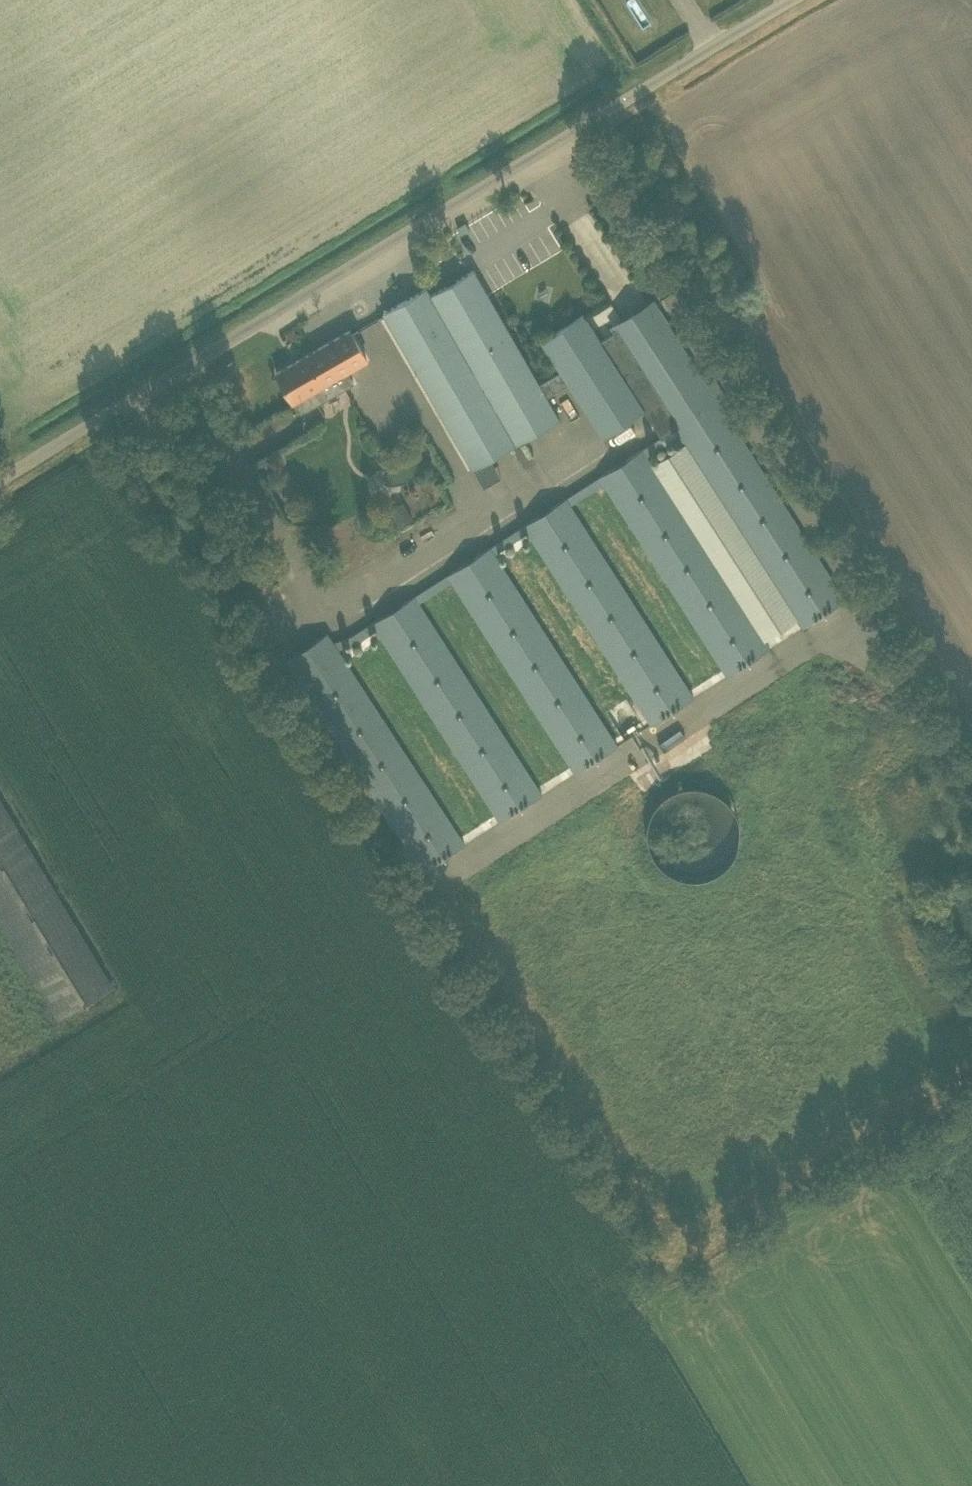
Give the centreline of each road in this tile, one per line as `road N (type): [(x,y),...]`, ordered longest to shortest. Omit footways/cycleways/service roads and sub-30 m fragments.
road 1 (unclassified): [(0,470),(753,0)]

